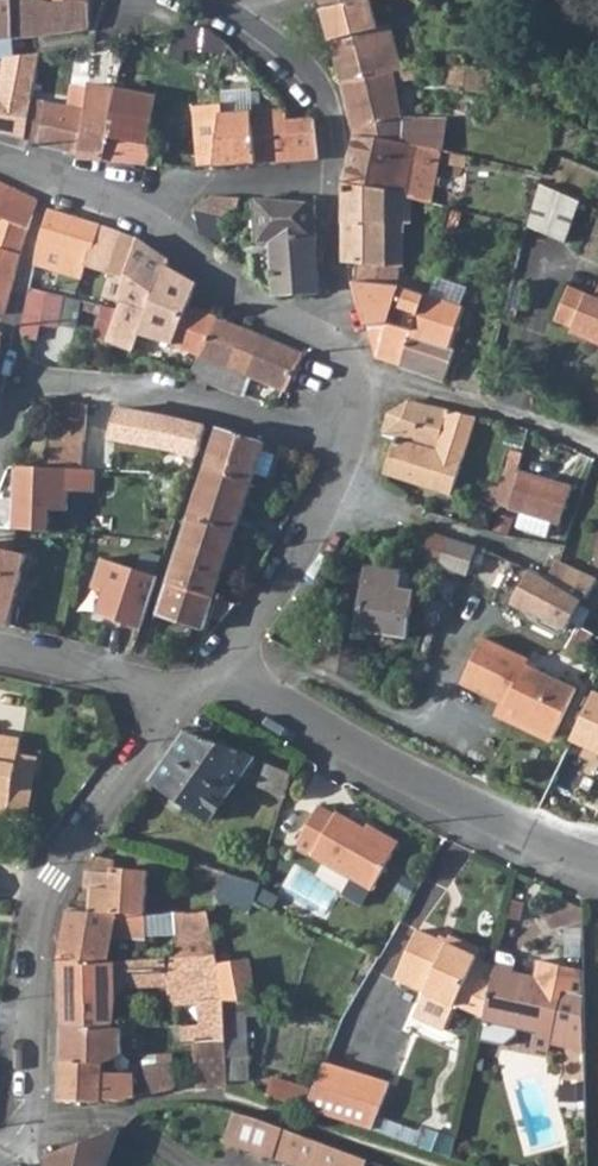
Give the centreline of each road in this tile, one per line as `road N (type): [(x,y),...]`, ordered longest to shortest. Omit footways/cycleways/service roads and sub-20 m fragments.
road 1 (residential): [(185,698),(58,877),(43,915),(34,1102),(22,1132)]
road 2 (residential): [(218,664),(506,824),(597,863)]
road 3 (residential): [(0,435),(26,392),(66,382),(169,393),(349,451)]
road 4 (residential): [(213,0),(309,75),(332,119),(333,186)]
road 5 (residential): [(138,201),(268,311),(327,339)]
road 6 (residential): [(335,485),(543,560)]
road 7 (residential): [(335,485),(289,567),(218,664)]
road 8 (residential): [(333,186),(225,186),(138,201)]
road 9 (residential): [(0,647),(141,678),(185,698)]
road 10 (residential): [(333,186),(342,298),(327,339)]
road 11 (residential): [(0,158),(138,201)]
road 12 (residential): [(327,339),(361,382),(349,451)]

